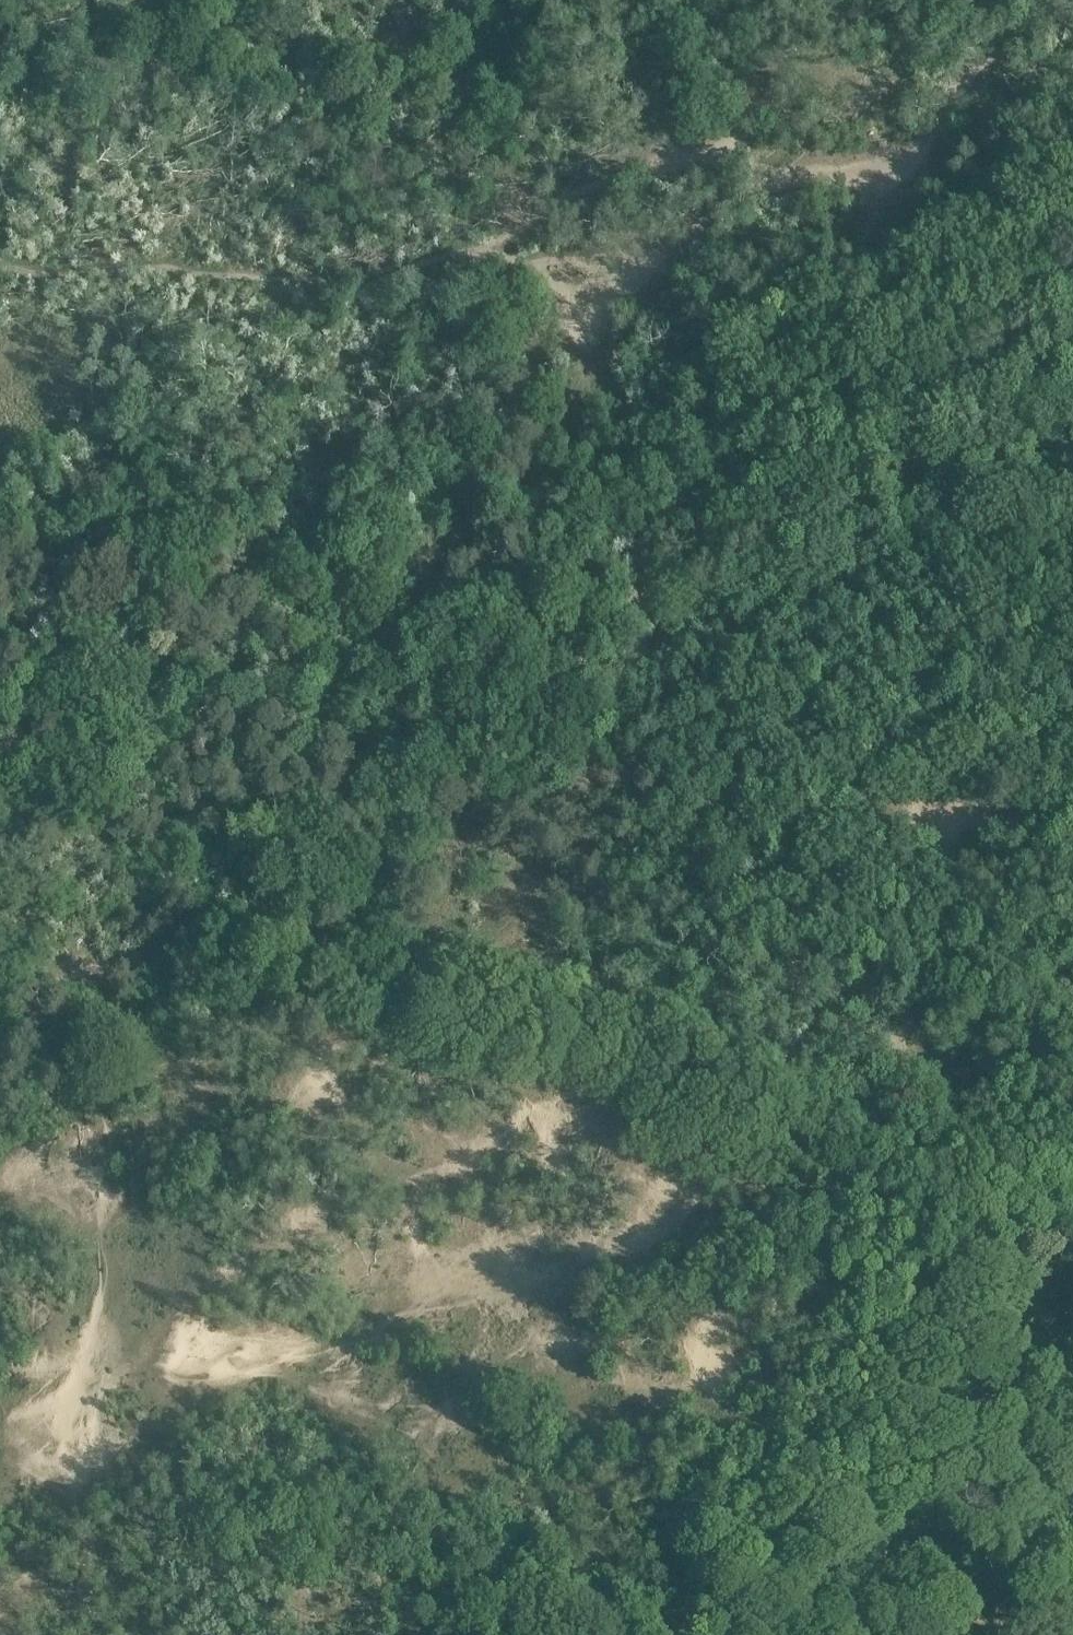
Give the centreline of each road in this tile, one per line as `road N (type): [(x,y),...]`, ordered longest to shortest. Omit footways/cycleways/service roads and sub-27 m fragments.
road 1 (track): [(1072,18),(1001,47),(903,162),(885,171),(779,179),(611,262),(462,255),(352,288),(169,267),(53,274),(0,263)]

